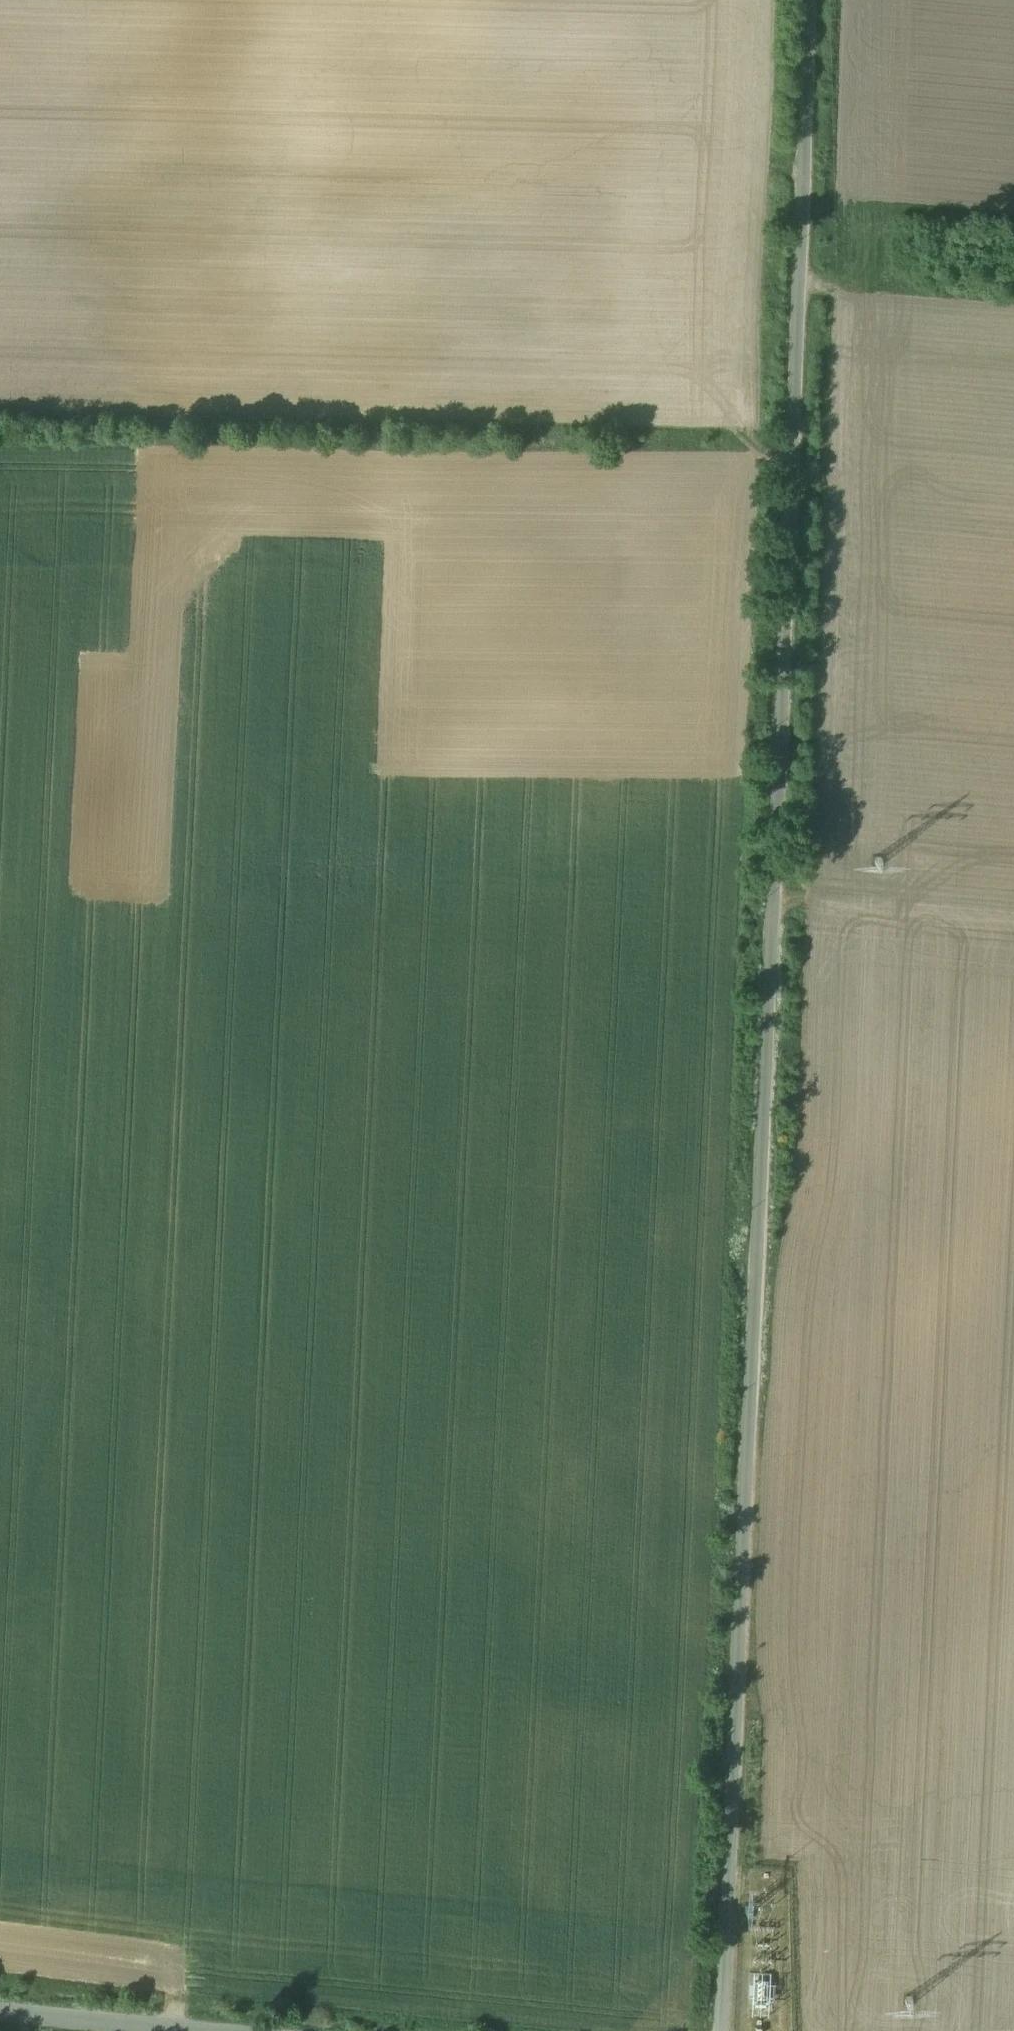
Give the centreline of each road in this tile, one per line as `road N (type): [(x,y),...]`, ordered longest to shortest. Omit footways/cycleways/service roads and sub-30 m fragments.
road 1 (residential): [(813,0),(720,2030)]
road 2 (residential): [(0,2017),(131,2030)]

